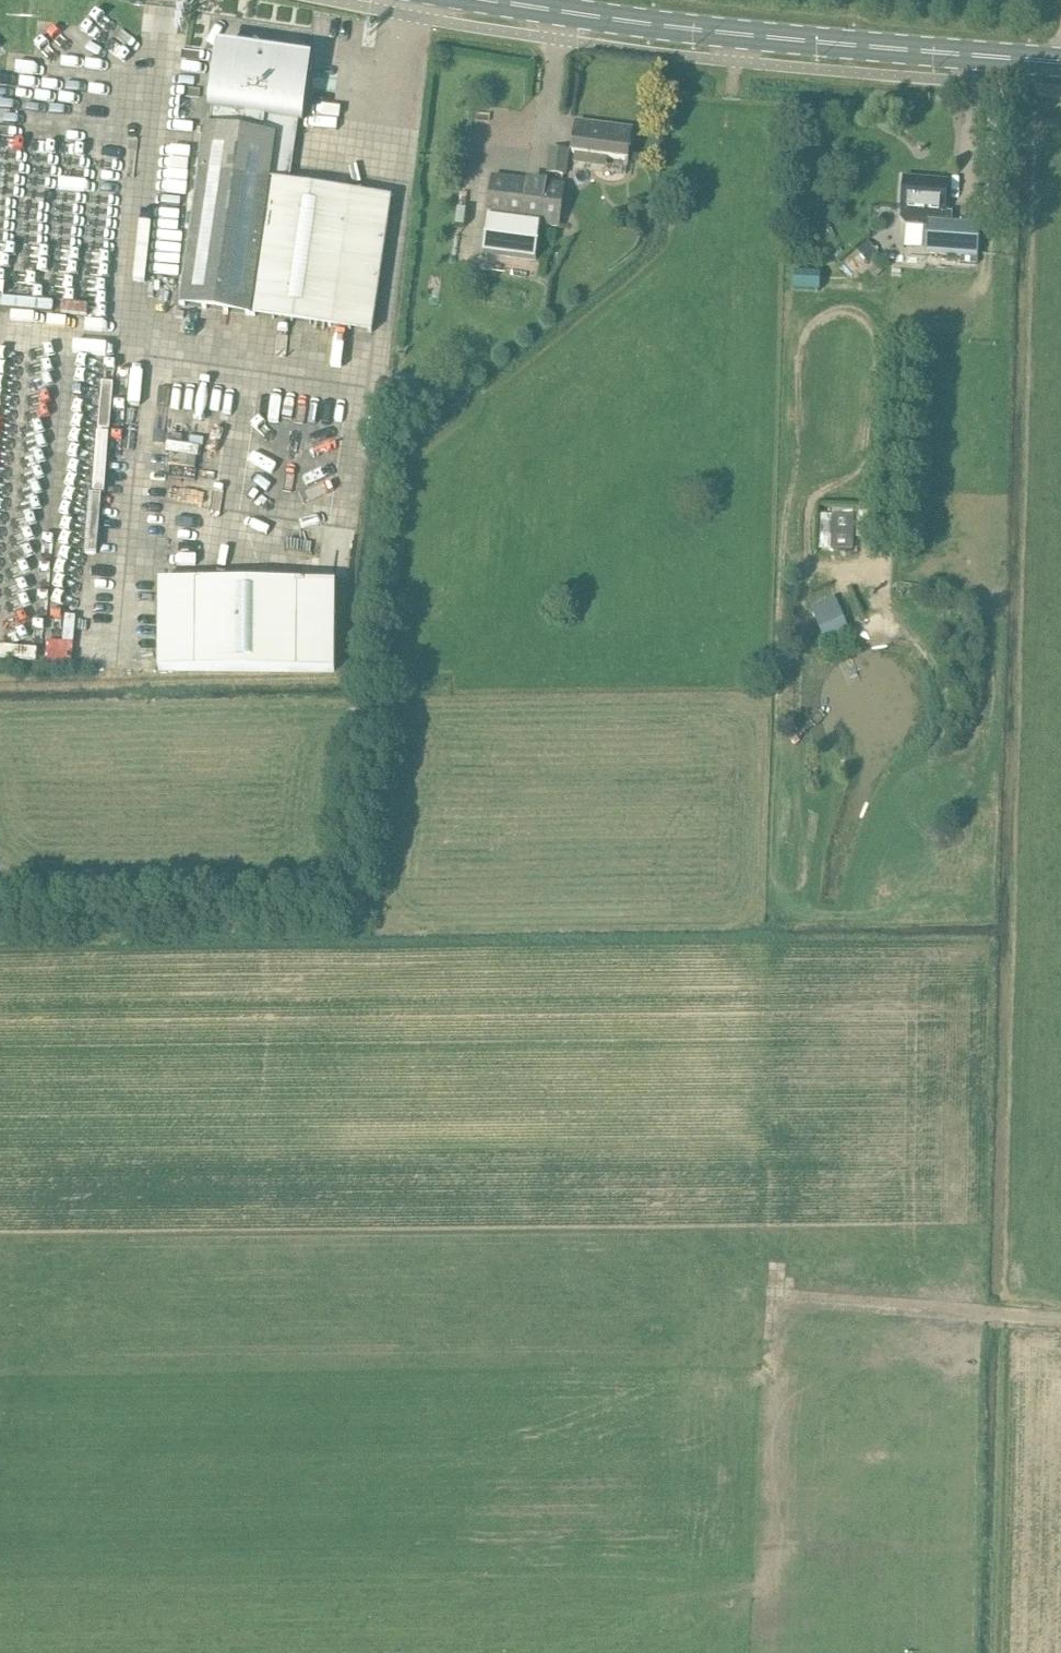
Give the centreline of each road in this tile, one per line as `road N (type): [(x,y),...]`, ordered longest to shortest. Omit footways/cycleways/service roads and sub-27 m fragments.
road 1 (primary): [(492,0),(639,24),(1060,61)]

